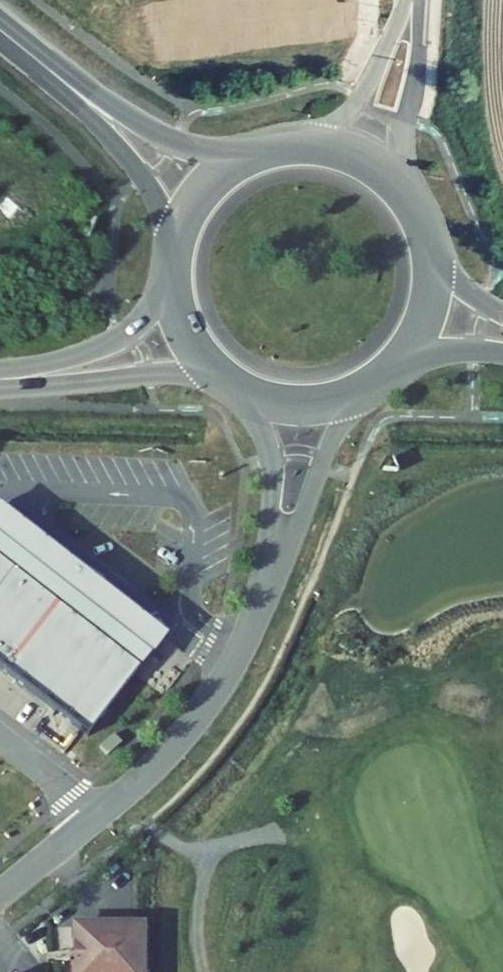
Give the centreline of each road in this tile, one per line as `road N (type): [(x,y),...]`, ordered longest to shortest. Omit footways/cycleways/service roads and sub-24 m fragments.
road 1 (residential): [(0,895),(170,752),(225,684),(248,637)]
road 2 (residential): [(248,637),(334,435),(369,389)]
road 3 (residential): [(248,395),(269,446),(272,477),(248,637)]
road 4 (primary): [(0,384),(178,374),(226,382)]
road 5 (primary): [(264,149),(174,139),(62,80)]
road 6 (unclassified): [(413,204),(403,130),(417,57),(416,0)]
road 7 (primary): [(171,279),(126,334),(0,372)]
road 8 (primary): [(62,80),(143,177),(174,244)]
road 9 (unclassified): [(404,0),(359,97),(298,144)]
road 10 (primary): [(264,149),(207,185),(174,244)]
road 11 (primary): [(413,204),(363,158),(298,144)]
road 12 (primary): [(395,369),(428,315),(432,251)]
road 13 (primary): [(248,395),(303,407),(369,389)]
road 14 (primary): [(171,279),(186,337),(226,382)]

